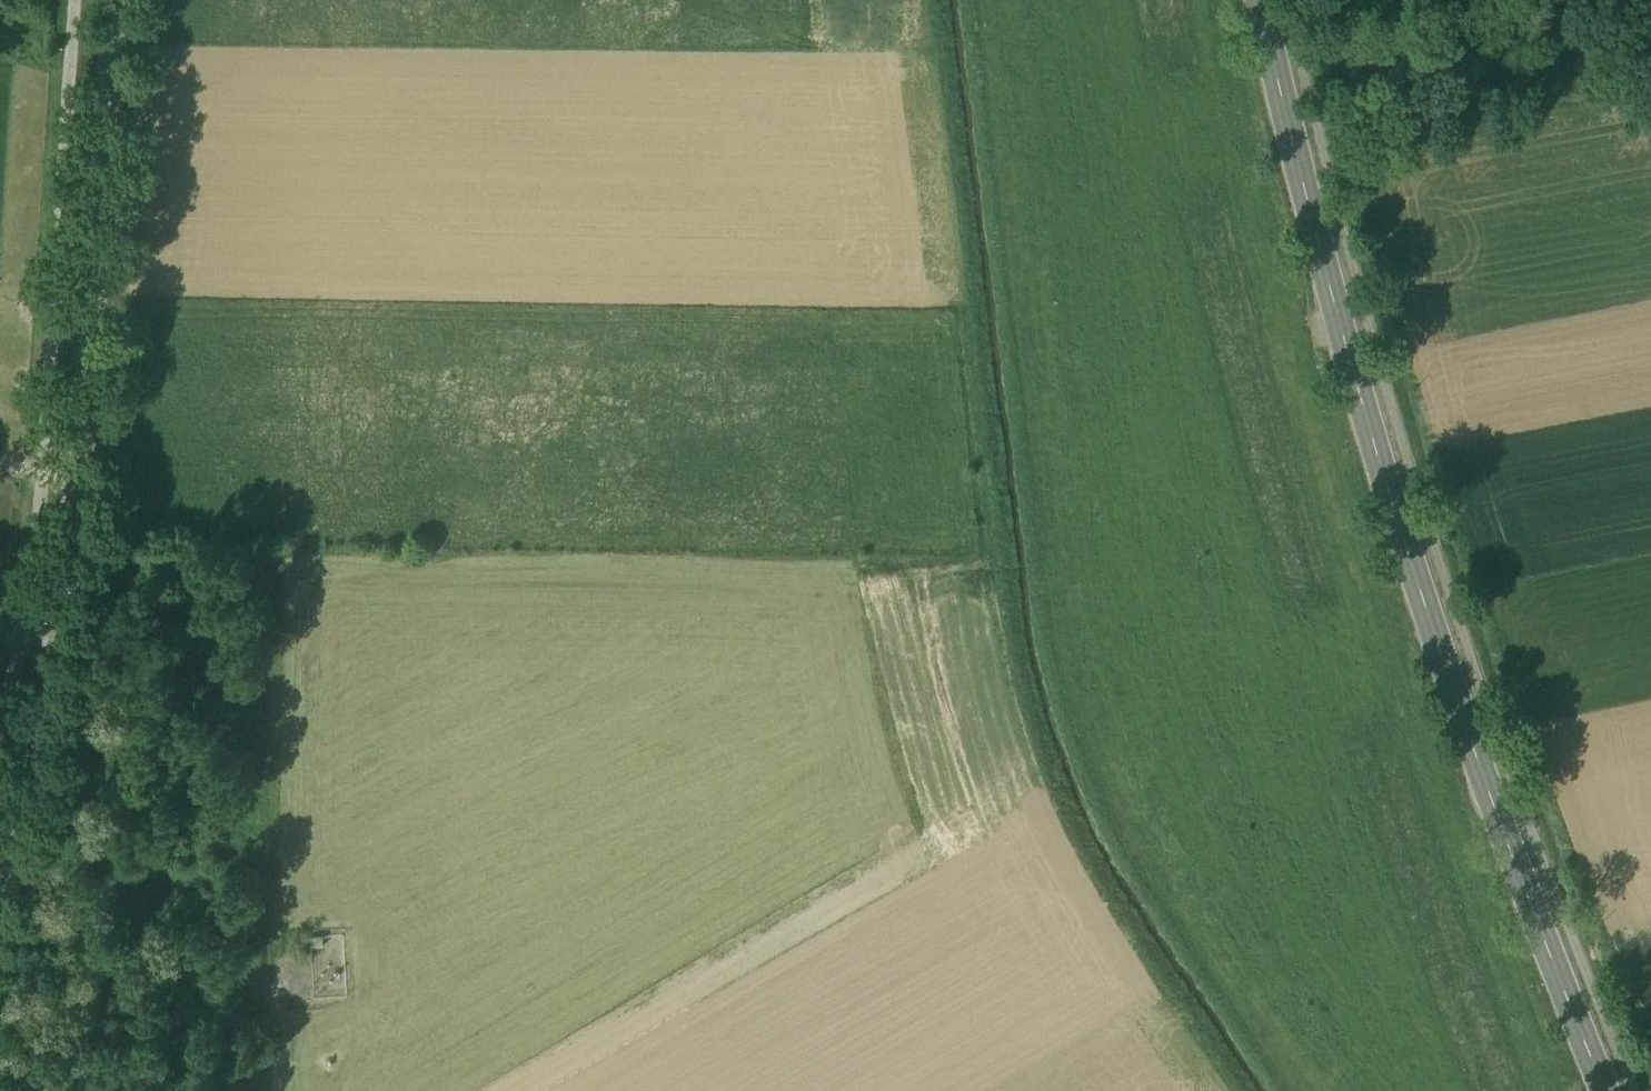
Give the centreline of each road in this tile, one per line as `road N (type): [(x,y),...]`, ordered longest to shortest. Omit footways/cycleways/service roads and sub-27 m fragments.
road 1 (tertiary): [(1611,1090),(1413,554),(1363,393),(1267,0)]
road 2 (tertiary): [(58,651),(87,442),(118,0)]
road 3 (tertiary): [(0,907),(58,651)]

